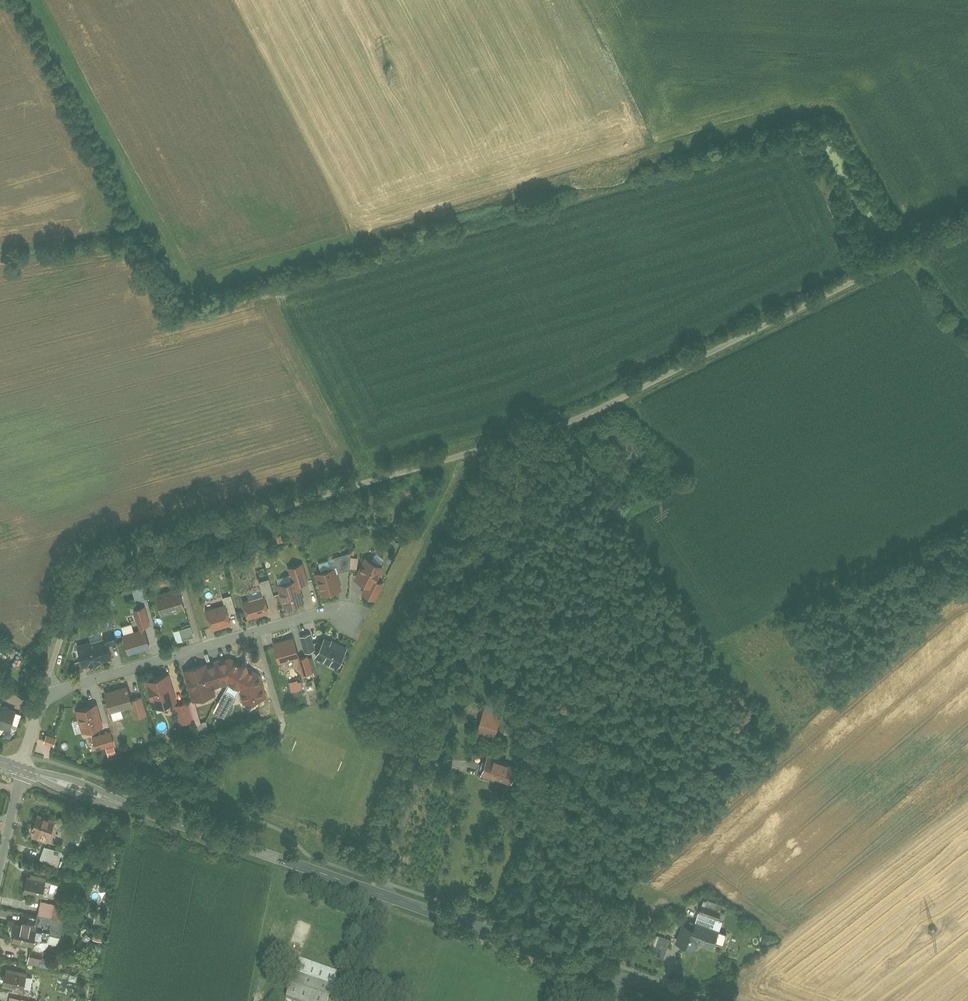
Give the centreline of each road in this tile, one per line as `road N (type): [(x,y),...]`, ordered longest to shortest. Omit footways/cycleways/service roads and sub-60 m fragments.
road 1 (residential): [(47,692),(77,584),(97,551),(542,434),(967,224)]
road 2 (tertiary): [(22,769),(694,1000)]
road 3 (residential): [(47,692),(335,609),(353,617)]

